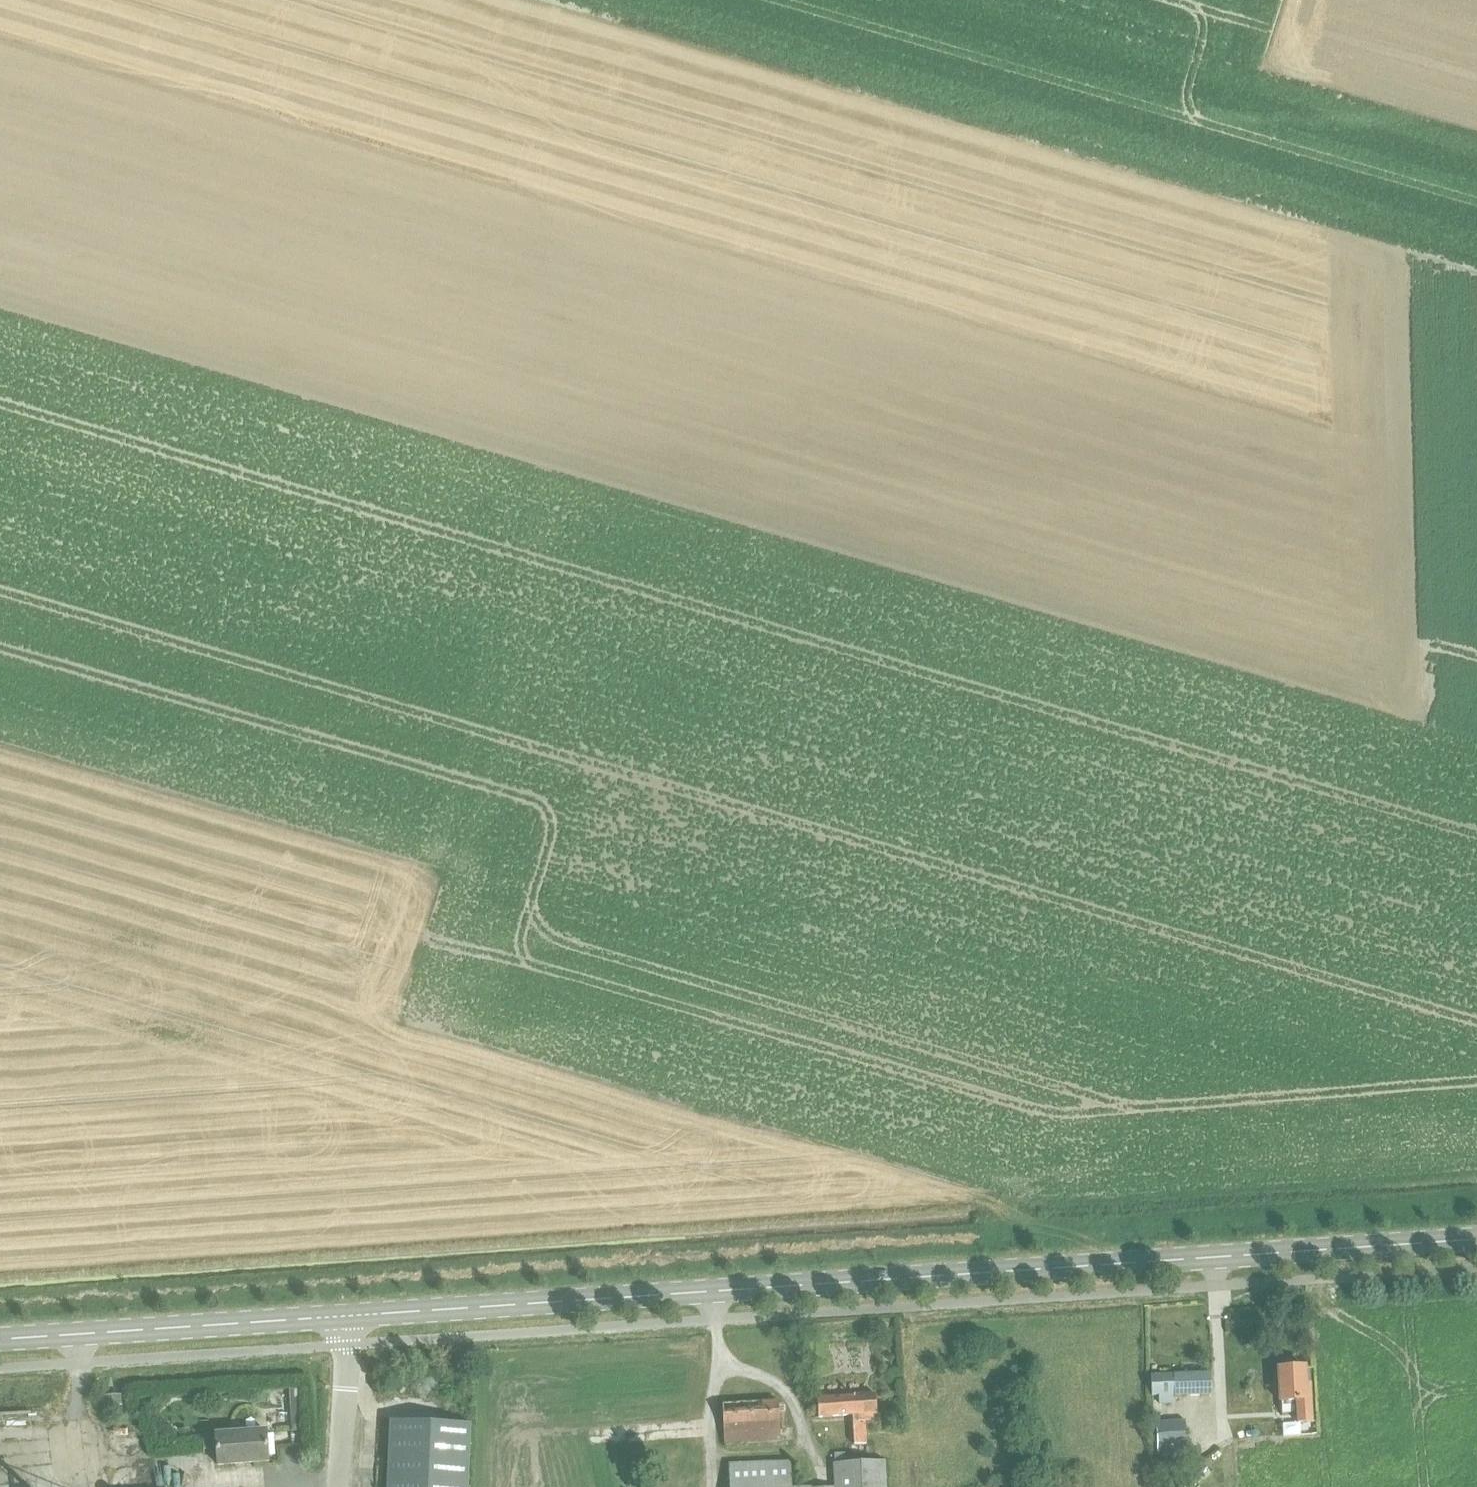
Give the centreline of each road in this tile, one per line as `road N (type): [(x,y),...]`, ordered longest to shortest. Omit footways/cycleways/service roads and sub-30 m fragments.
road 1 (secondary): [(1476,1242),(343,1314)]
road 2 (secondary): [(343,1314),(0,1338)]
road 3 (unclassified): [(335,1486),(343,1314)]

